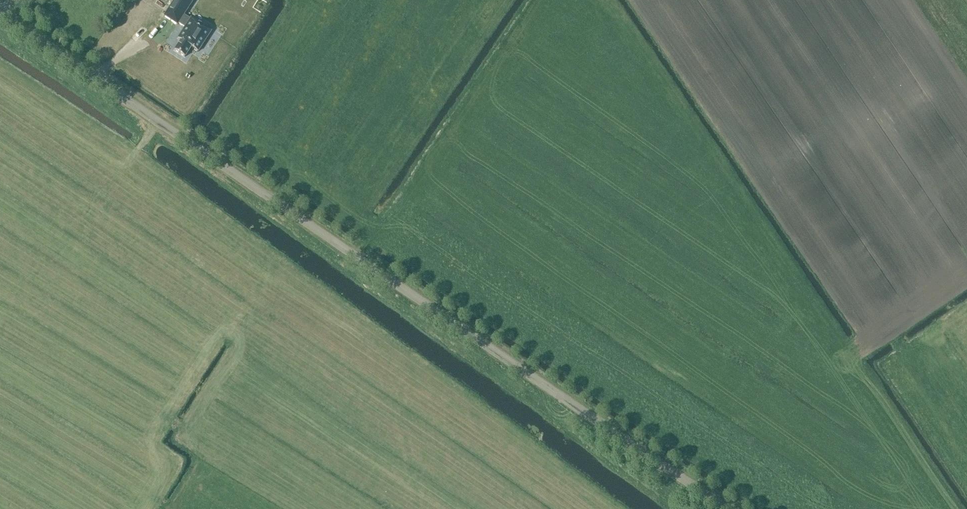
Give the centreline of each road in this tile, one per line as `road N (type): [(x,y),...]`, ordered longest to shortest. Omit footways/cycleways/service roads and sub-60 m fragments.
road 1 (tertiary): [(730,508),(0,14)]

